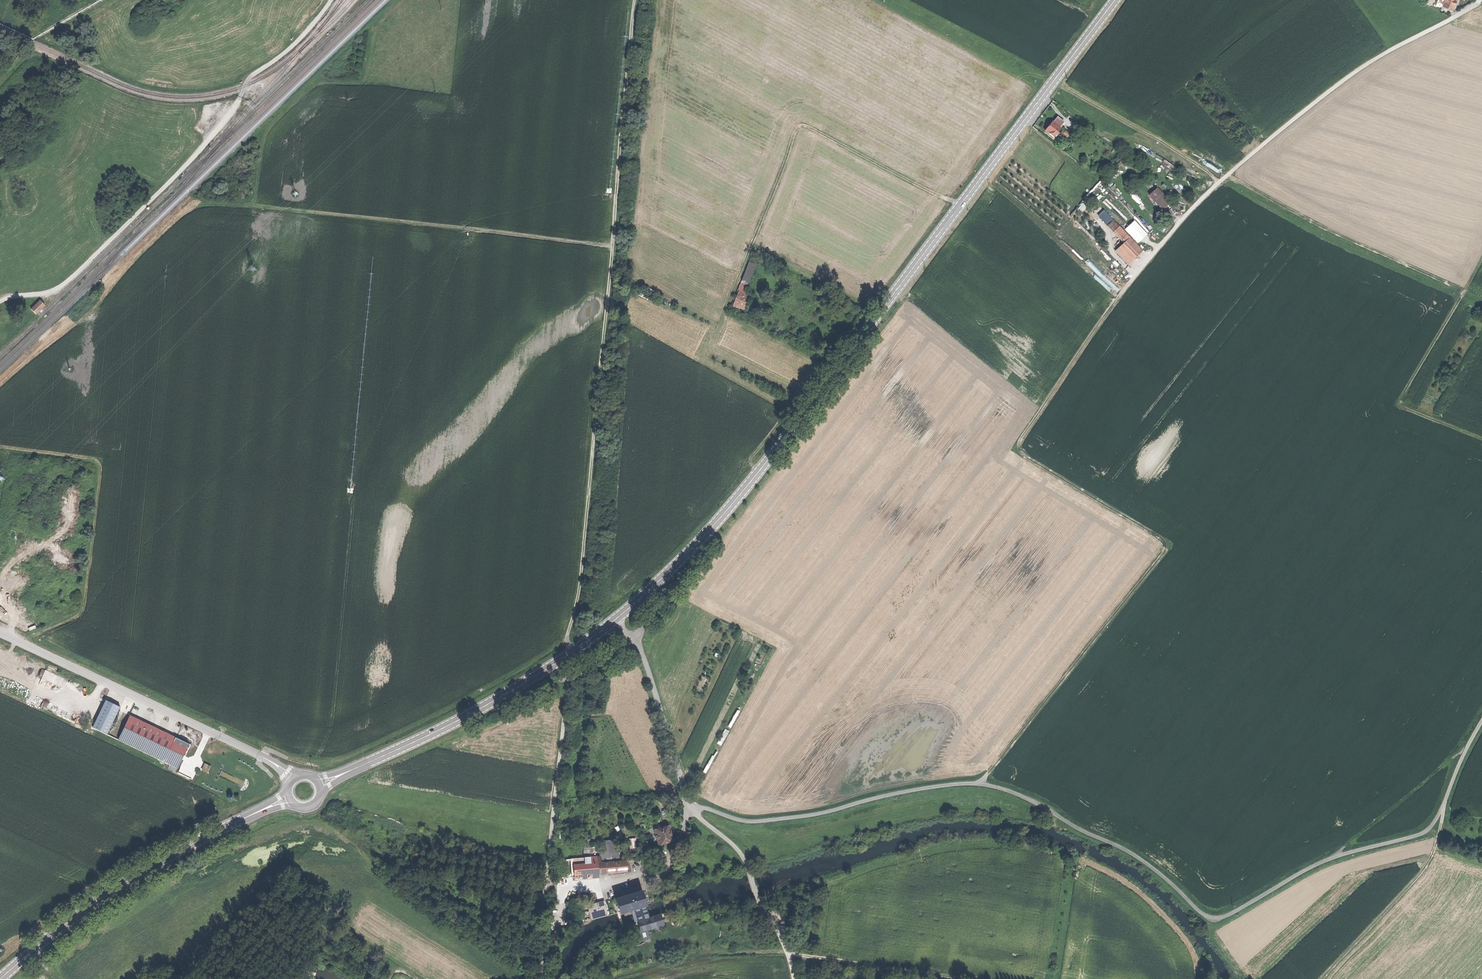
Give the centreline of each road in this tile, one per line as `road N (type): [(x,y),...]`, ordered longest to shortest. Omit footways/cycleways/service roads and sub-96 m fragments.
road 1 (secondary): [(1114,0),(741,493),(614,620)]
road 2 (track): [(1154,253),(1018,444),(1021,454),(1164,546),(981,784)]
road 3 (track): [(0,387),(203,205),(613,246)]
road 4 (track): [(635,0),(581,575),(568,634),(575,658)]
road 5 (track): [(332,0),(298,41),(247,79),(195,155),(65,283),(0,299)]
road 6 (unclassified): [(545,885),(621,882),(662,870),(678,851),(691,804),(645,664),(614,620)]
road 7 (track): [(966,206),(801,127),(730,301)]
road 8 (secondary): [(289,798),(129,880),(0,978)]
road 9 (secondary): [(614,620),(486,705),(319,785)]
road 10 (unclassified): [(293,779),(270,760),(0,633)]
road 11 (track): [(21,643),(83,609),(100,468),(93,459),(0,447)]
road 12 (track): [(1481,254),(1396,404),(1481,440)]
road 13 (track): [(1322,978),(1431,859),(1442,807)]
road 14 (track): [(691,804),(741,855),(794,978)]
road 15 (track): [(786,952),(965,978)]

